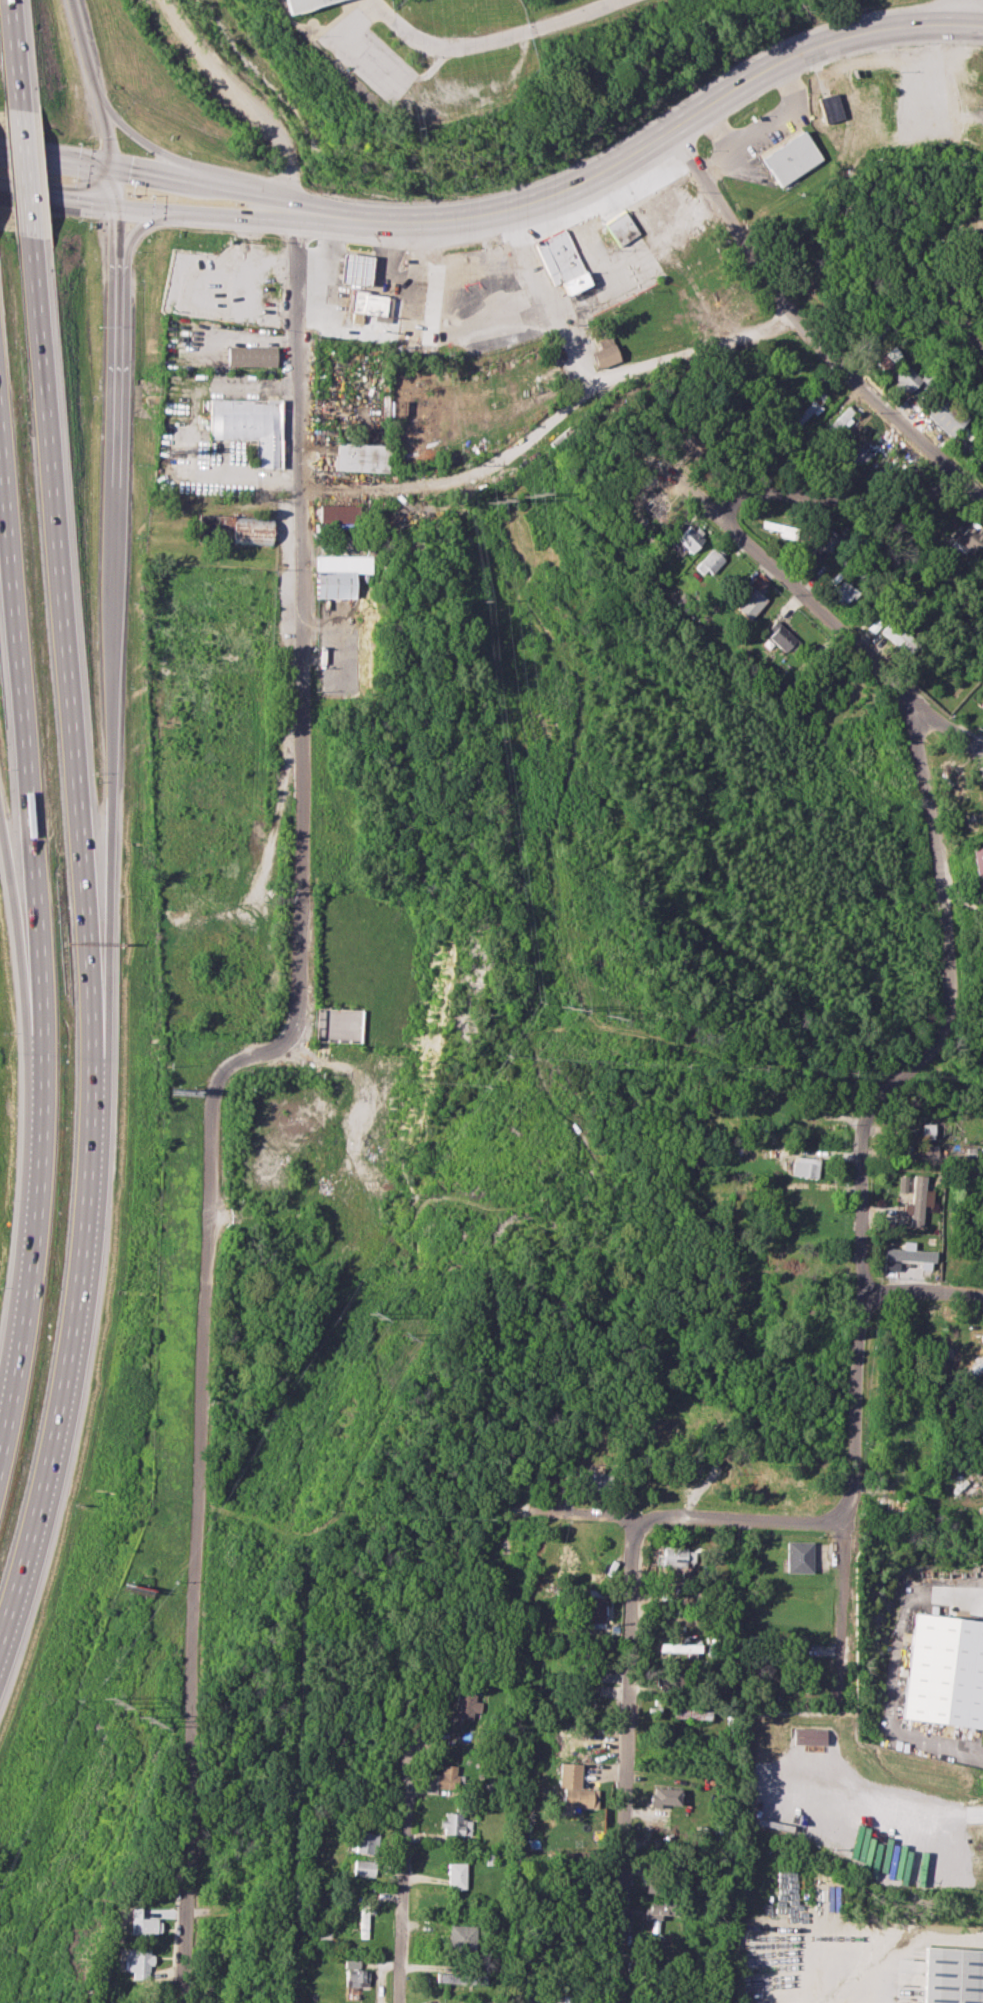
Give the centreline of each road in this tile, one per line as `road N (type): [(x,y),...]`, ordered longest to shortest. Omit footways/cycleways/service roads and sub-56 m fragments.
road 1 (residential): [(214,1077),(187,2002)]
road 2 (residential): [(296,214),(298,1027),(289,1046)]
road 3 (motorway): [(91,992),(32,238)]
road 4 (secondary): [(296,214),(409,223),(506,209),(642,152),(745,78),(814,45),(904,26),(982,26)]
road 5 (motorway): [(0,1632),(69,1374),(91,1194),(91,992)]
road 6 (motorway): [(0,474),(31,825),(38,1013)]
road 7 (residential): [(299,485),(453,480),(490,465),(591,382),(716,347),(789,315)]
road 8 (motorway): [(91,992),(112,844),(116,484)]
road 9 (residential): [(638,1513),(617,2002)]
road 10 (residential): [(678,129),(789,315),(982,496)]
road 11 (motorway): [(38,1013),(38,1180),(0,1419)]
road 12 (residential): [(895,690),(914,739),(949,1016),(938,1051),(916,1071)]
road 13 (residential): [(522,1505),(842,1518)]
road 14 (residential): [(857,1288),(840,1587)]
road 15 (secondary): [(0,187),(219,214),(296,214)]
road 16 (track): [(163,0),(208,65),(279,134),(290,156),(296,214)]
road 17 (residential): [(730,524),(736,499),(756,492),(895,495),(948,463)]
road 18 (residential): [(916,1071),(875,1108),(862,1136),(857,1288)]
road 19 (residential): [(730,524),(895,690)]
road 20 (motorway): [(116,484),(119,252)]
road 21 (residential): [(408,1774),(400,2002)]
road 22 (motorway): [(119,202),(72,0)]
road 23 (motorway): [(0,822),(38,1013)]
road 24 (residential): [(506,209),(591,382)]
road 25 (secondary): [(296,214),(217,181),(115,167)]
road 26 (motorway): [(32,238),(16,113)]
road 27 (residential): [(857,1288),(982,1297)]

